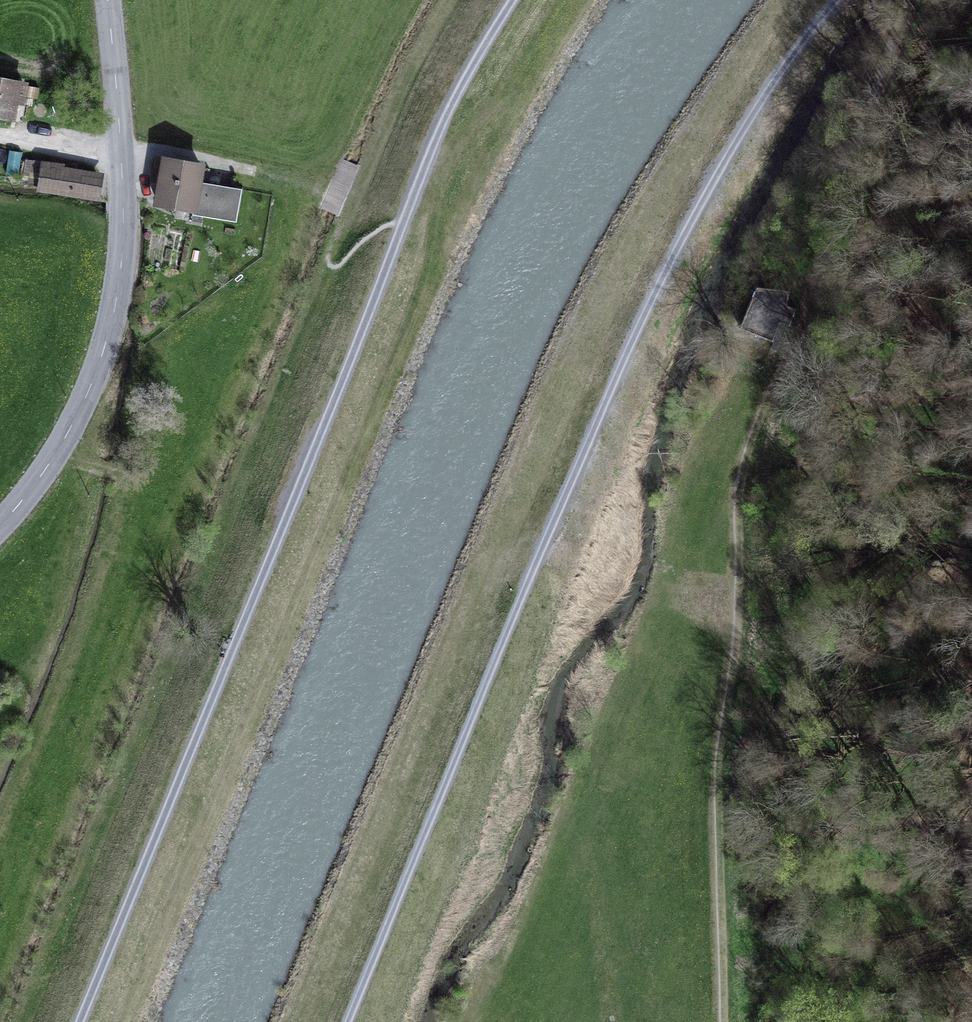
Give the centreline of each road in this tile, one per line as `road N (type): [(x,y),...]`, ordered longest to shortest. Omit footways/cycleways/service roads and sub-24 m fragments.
road 1 (track): [(350,1021),(623,362),(732,151),(837,0)]
road 2 (track): [(512,0),(445,114),(81,1021)]
road 3 (track): [(907,0),(844,171),(790,361),(743,473),(737,656),(720,781),(725,1021)]
road 4 (tertiary): [(108,0),(122,217),(114,305),(78,413),(0,525)]

